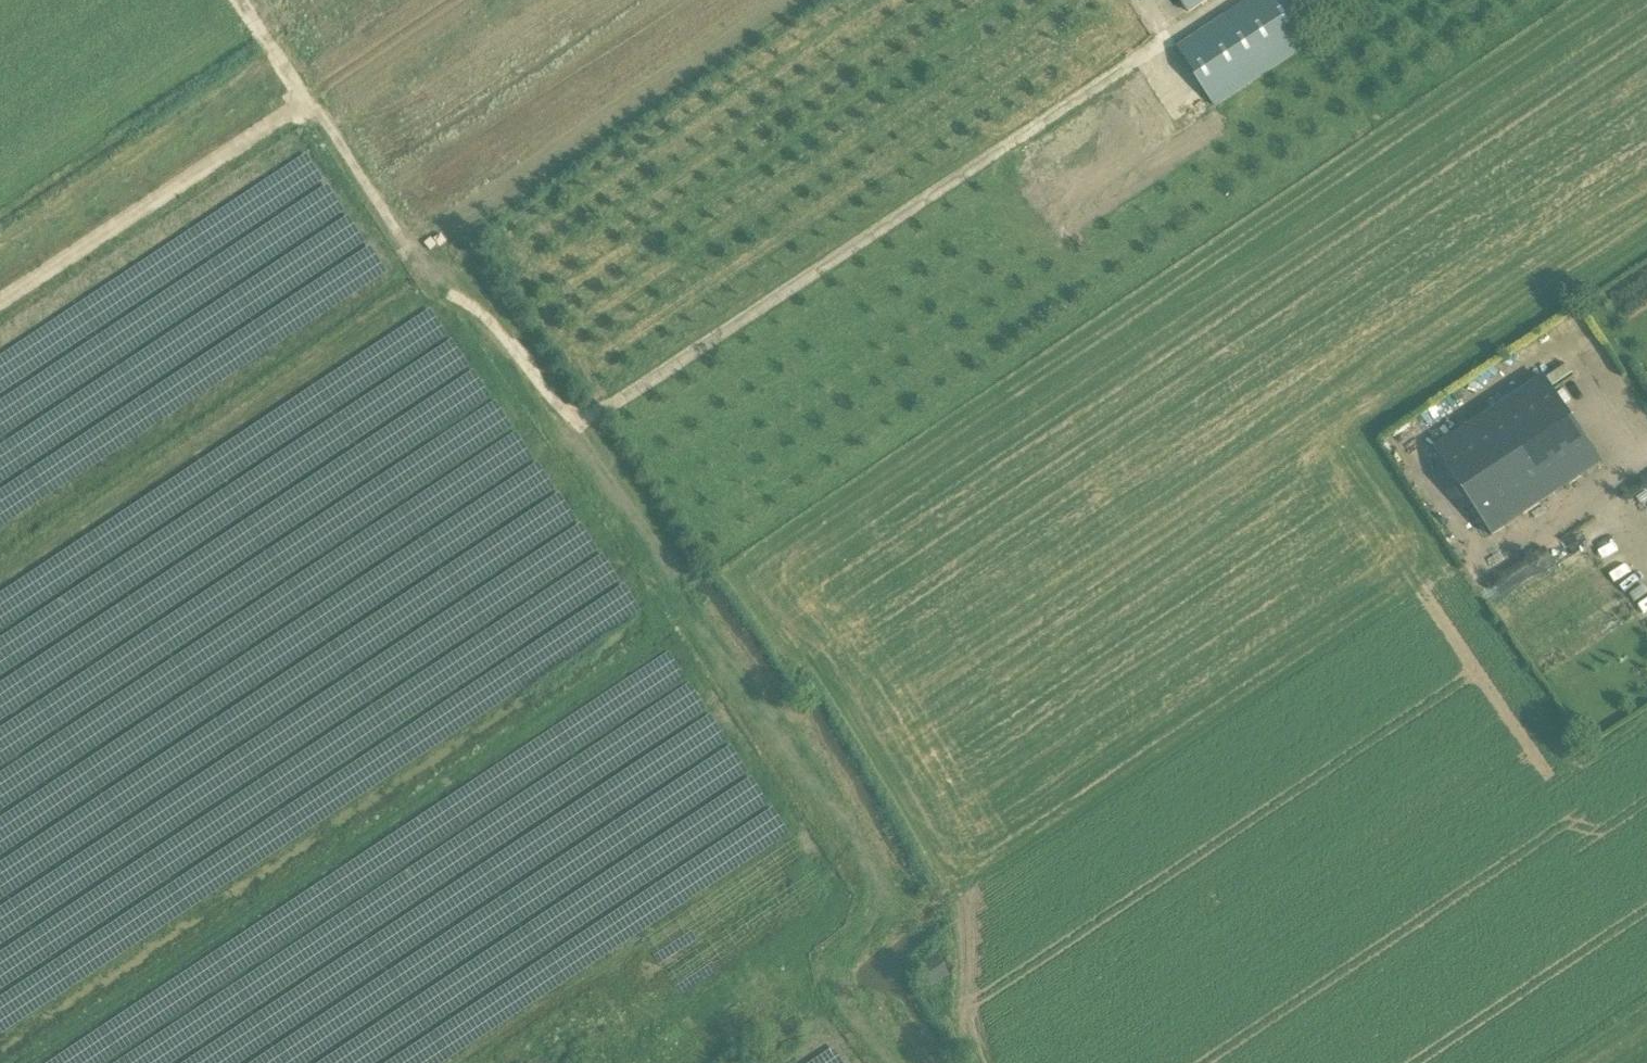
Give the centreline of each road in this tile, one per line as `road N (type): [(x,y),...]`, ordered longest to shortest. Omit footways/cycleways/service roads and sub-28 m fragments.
road 1 (track): [(1227,0),(605,409)]

